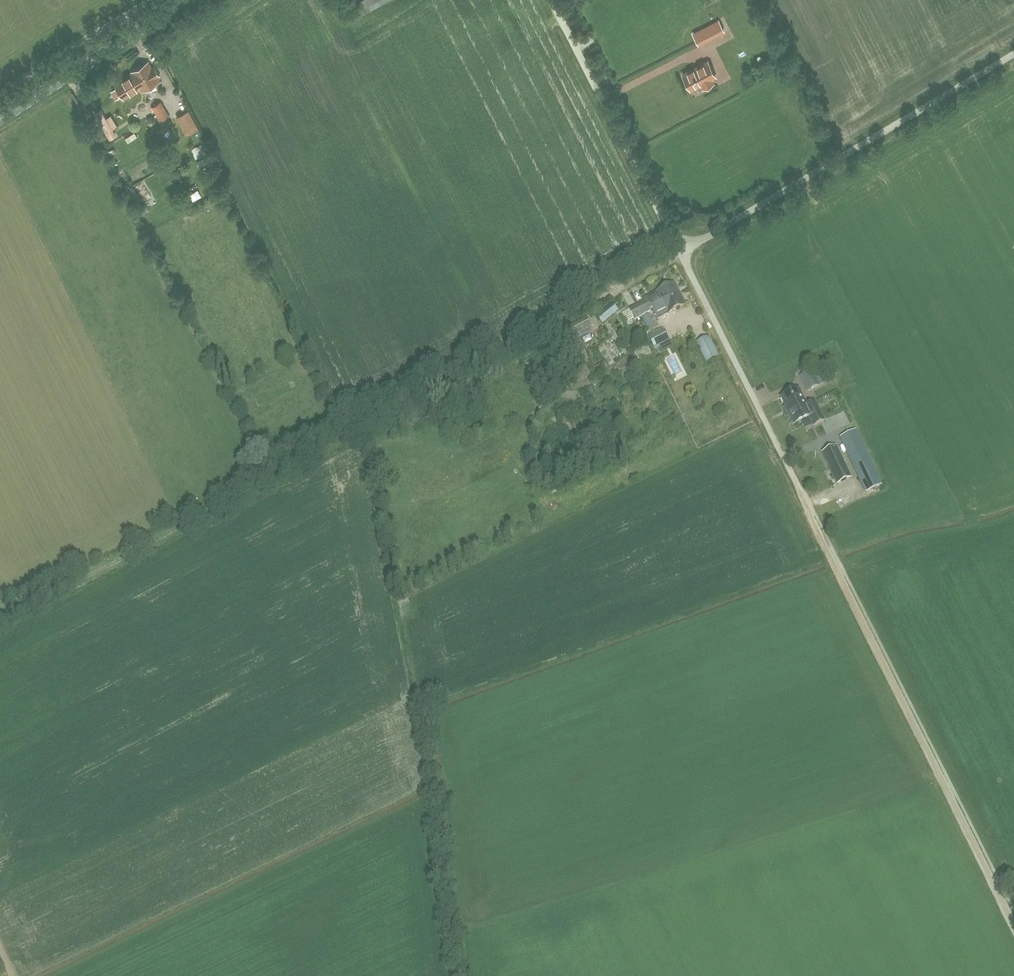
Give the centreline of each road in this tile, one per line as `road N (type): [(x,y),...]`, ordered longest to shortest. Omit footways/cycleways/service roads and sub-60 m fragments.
road 1 (track): [(0,622),(681,253)]
road 2 (track): [(996,888),(798,488)]
road 3 (unclassified): [(681,253),(1013,53)]
road 4 (unclassified): [(681,253),(552,0)]
road 5 (unclassified): [(798,488),(681,253)]
road 6 (secondary): [(0,120),(188,0)]

